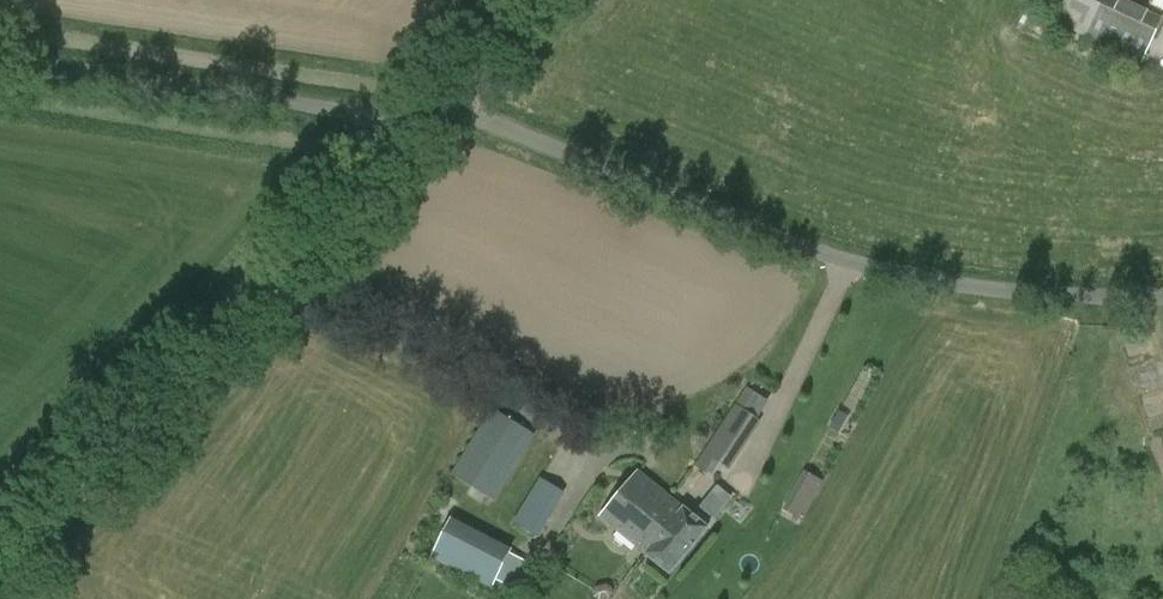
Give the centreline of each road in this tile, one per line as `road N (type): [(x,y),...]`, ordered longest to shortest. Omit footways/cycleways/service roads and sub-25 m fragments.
road 1 (unclassified): [(1162,295),(1011,289),(891,272),(804,246),(442,99)]
road 2 (unclassified): [(0,584),(410,131)]
road 3 (unclassified): [(410,131),(375,115),(0,58)]
road 4 (unclassified): [(442,99),(534,0)]

